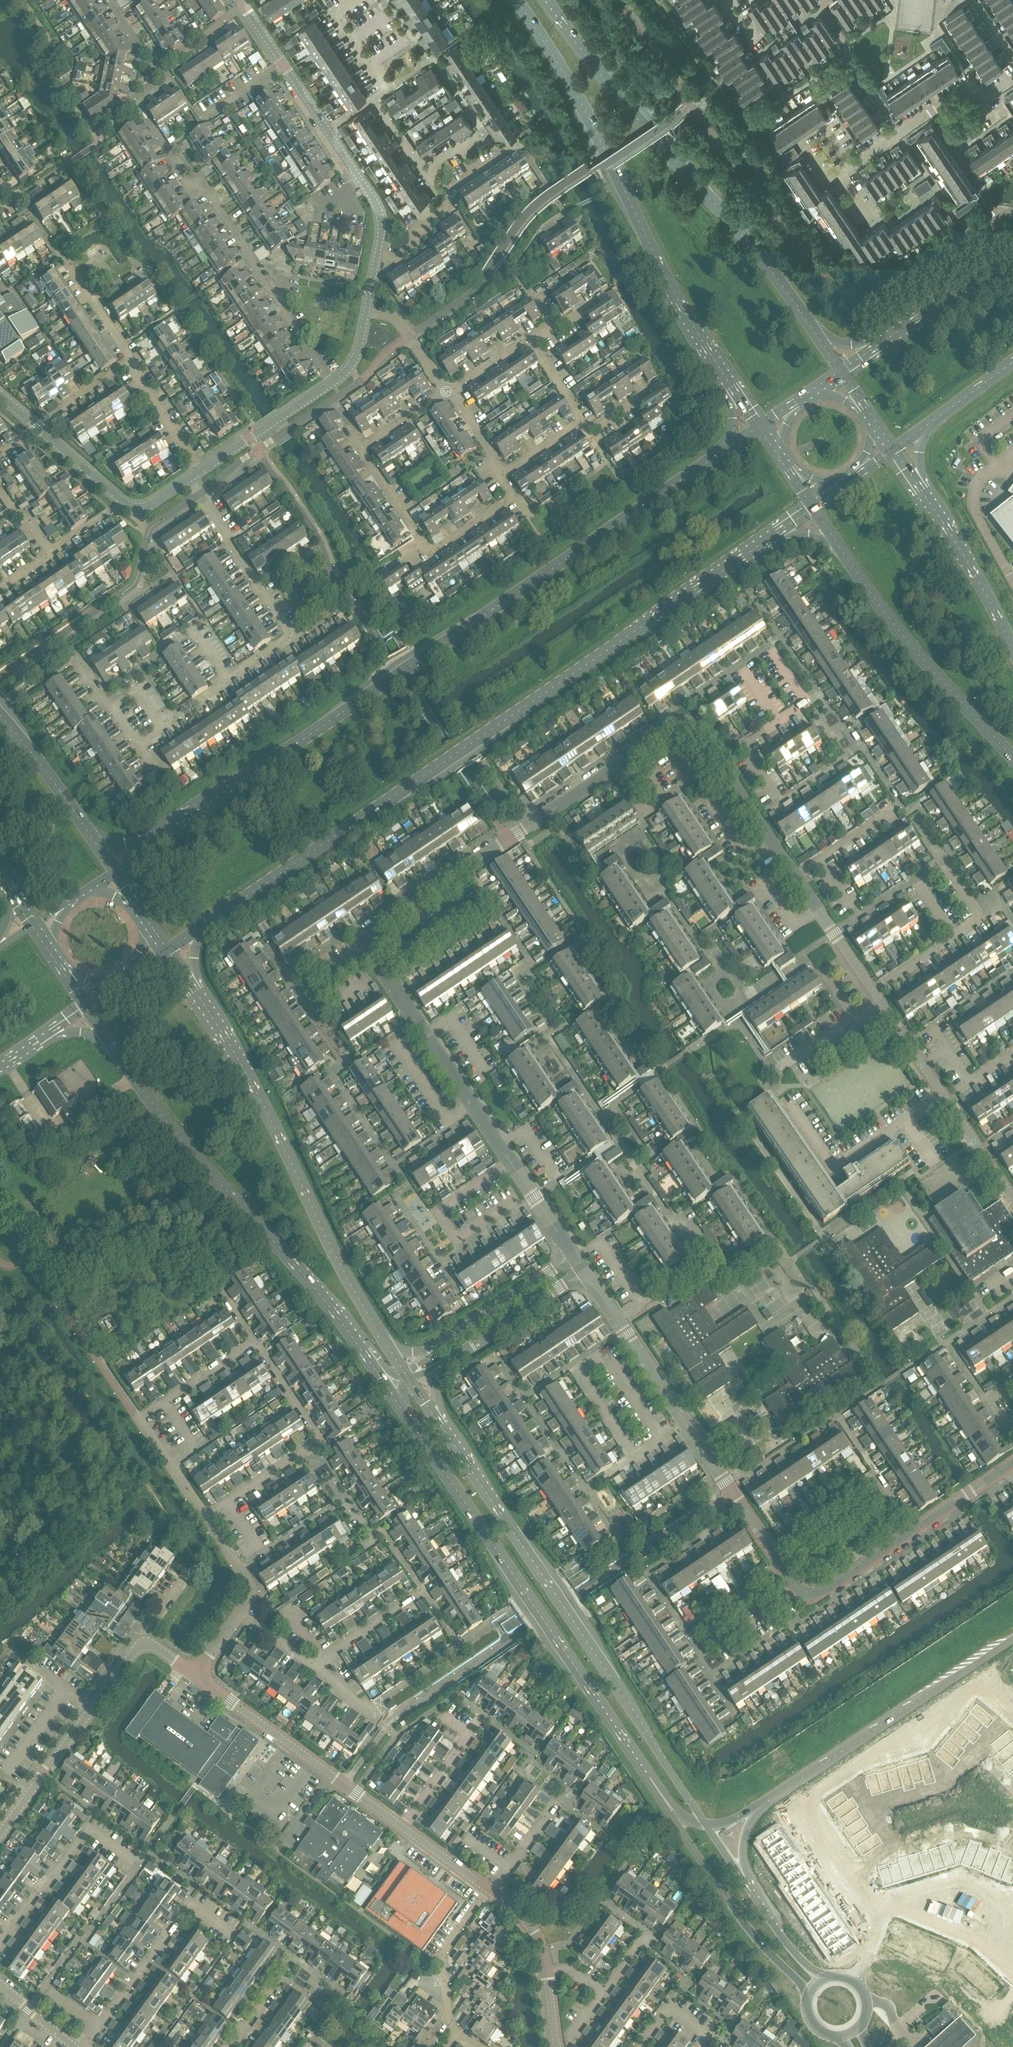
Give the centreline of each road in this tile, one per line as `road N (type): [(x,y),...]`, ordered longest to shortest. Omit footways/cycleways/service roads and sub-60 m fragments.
road 1 (secondary): [(204,925),(768,539)]
road 2 (secondary): [(721,453),(164,839)]
road 3 (secondary): [(390,1390),(671,1806)]
road 4 (secondary): [(706,1826),(446,1433)]
road 5 (secondary): [(109,1041),(179,1138),(349,1330),(390,1390)]
road 6 (tertiary): [(517,0),(588,117),(686,320),(732,387)]
road 7 (tertiary): [(810,328),(546,0)]
road 8 (secondary): [(389,1348),(193,988)]
road 9 (residential): [(1012,1708),(993,1677),(812,1802),(880,1905)]
road 10 (residential): [(332,384),(142,118)]
road 11 (residential): [(366,942),(372,927),(615,768)]
road 12 (residential): [(616,1321),(781,1565)]
road 13 (primary): [(774,1798),(1012,1639)]
road 14 (secondary): [(836,543),(915,653),(1012,763)]
road 15 (residential): [(226,679),(290,637),(189,479)]
road 16 (residential): [(201,1519),(134,1420),(252,1340)]
road 17 (residential): [(198,1676),(403,1830)]
road 18 (secondary): [(671,1806),(756,1937),(811,2001)]
road 19 (residential): [(800,1592),(720,1646),(700,1617),(781,1565)]
road 20 (residential): [(800,1592),(816,1596),(984,1482)]
road 21 (residential): [(942,1095),(834,1167),(785,1097)]
road 22 (residential): [(873,991),(979,917),(941,861)]
road 23 (residential): [(851,164),(967,85),(984,90),(1012,75)]
road 24 (residential): [(513,1201),(458,1237),(439,1208),(511,1158)]
road 25 (unclassified): [(39,430),(135,510),(189,479)]
road 26 (secondary): [(1012,647),(924,496)]
road 27 (residential): [(89,2046),(192,1909)]
road 28 (residential): [(719,762),(804,701),(768,648)]
road 29 (residential): [(367,982),(320,1013),(302,984),(366,942)]
road 30 (unclassified): [(201,471),(332,384)]
road 31 (tertiary): [(93,838),(0,715)]
road 32 (residential): [(0,1831),(90,1707)]
road 33 (residential): [(880,1905),(975,1939),(1012,1975)]
road 34 (residential): [(1012,1913),(1005,1897),(958,1878),(880,1905)]
road 35 (secondary): [(1012,267),(883,343)]
road 36 (residential): [(0,1947),(91,1831)]
road 37 (residential): [(201,1519),(319,1436)]
road 38 (unclassified): [(377,258),(374,202),(327,129)]
road 39 (residential): [(403,1830),(482,1717)]
road 40 (residential): [(573,1256),(460,1332)]
road 41 (residential): [(471,1345),(584,1271)]
road 42 (residential): [(615,768),(687,726),(700,732),(719,762)]
road 43 (residential): [(313,1669),(422,1593)]
road 44 (residential): [(851,164),(826,128),(803,144),(827,181),(840,172)]
road 45 (residential): [(476,1104),(448,1122),(397,1042)]
road 46 (residential): [(375,99),(383,84),(335,15),(357,0)]
road 47 (residential): [(201,471),(132,366)]
road 48 (residential): [(942,1095),(1012,1199)]
road 49 (residential): [(502,475),(514,494),(429,548)]
road 50 (residential): [(429,548),(361,447)]
road 51 (residential): [(132,366),(67,264)]

